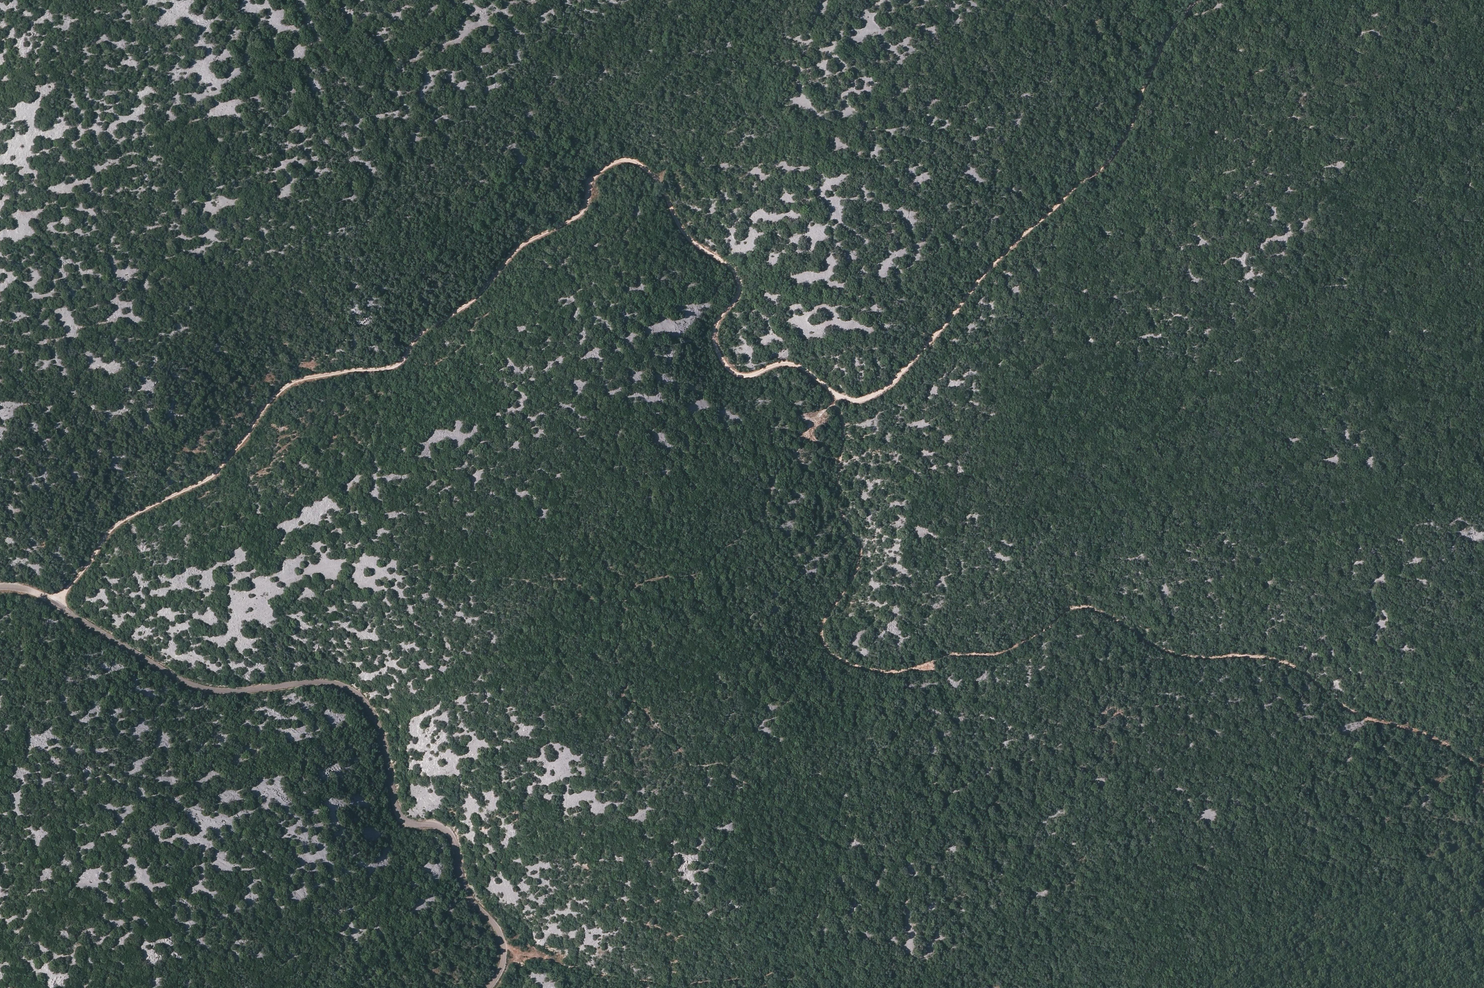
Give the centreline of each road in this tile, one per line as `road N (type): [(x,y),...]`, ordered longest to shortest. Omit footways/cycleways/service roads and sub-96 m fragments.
road 1 (track): [(1198,0),(1163,41),(1121,144),(1099,172),(998,257),(874,394),(857,401),(833,394),(787,364),(755,376),(728,371),(714,330),(735,300),(736,275),(679,230),(650,174),(624,161),(590,181),(587,207),(575,219),(519,247),(484,289),(424,329),(395,366),(298,379),(284,388),(212,477),(110,528),(82,573),(50,600)]
road 2 (track): [(833,394),(842,414),(838,486),(860,544),(822,626),(830,653),(891,673),(947,655),(994,656),(1076,607),(1104,612),(1159,649),(1290,664),(1368,720),(1483,761)]
road 3 (tertiary): [(487,987),(503,961),(498,928),(463,885),(451,835),(404,822),(380,733),(351,691),(322,682),(208,691),(50,600),(0,589)]

